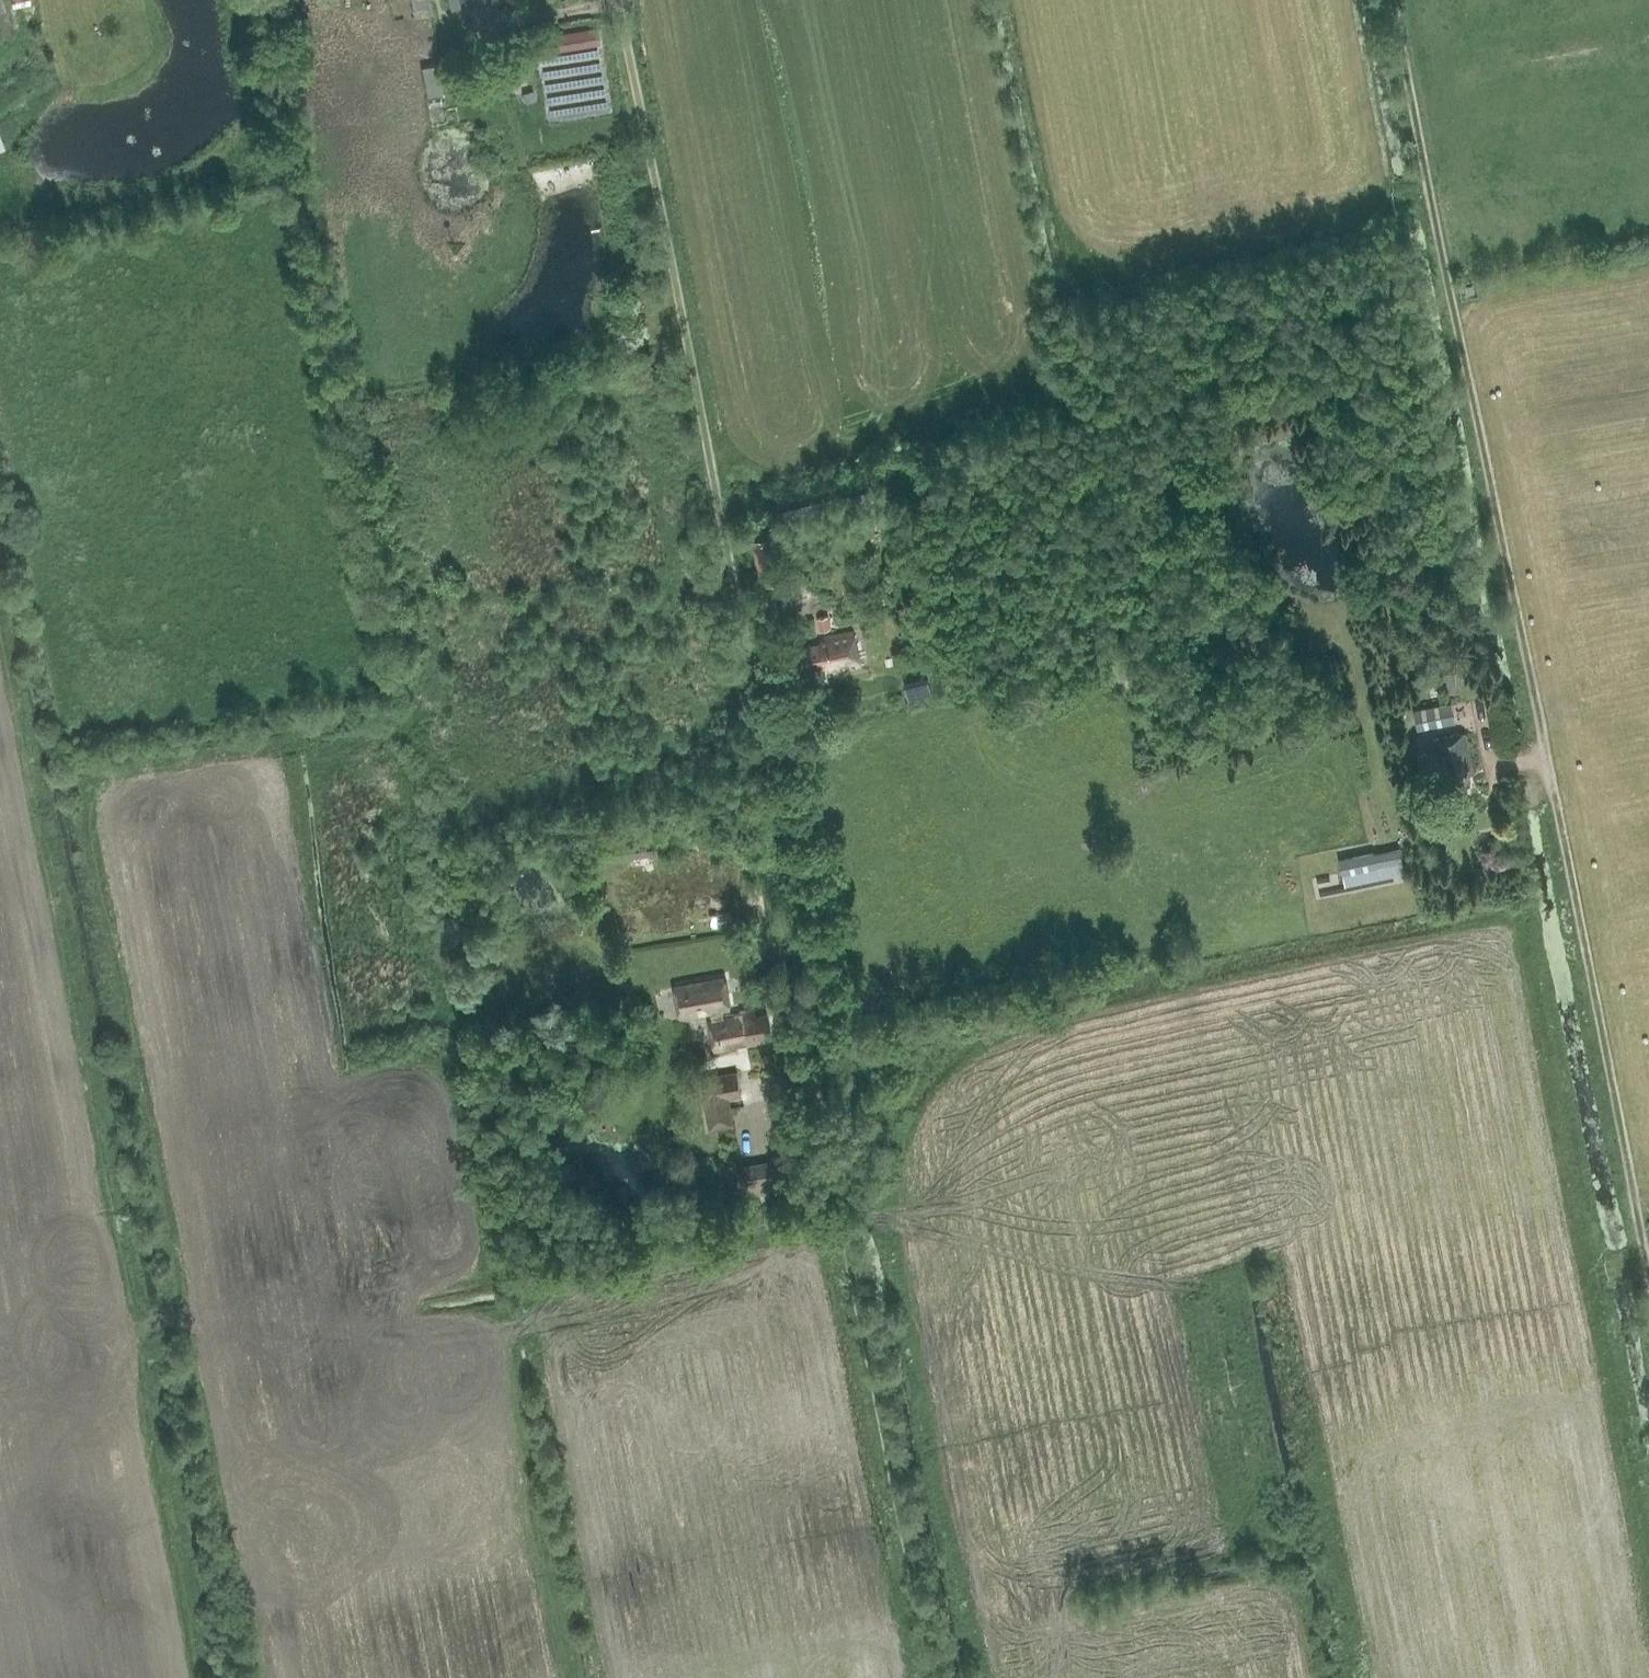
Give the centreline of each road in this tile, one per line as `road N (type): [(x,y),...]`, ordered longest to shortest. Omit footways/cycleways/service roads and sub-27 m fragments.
road 1 (track): [(612,0),(803,955),(814,1089),(932,1677)]
road 2 (track): [(1385,0),(1648,1338)]

